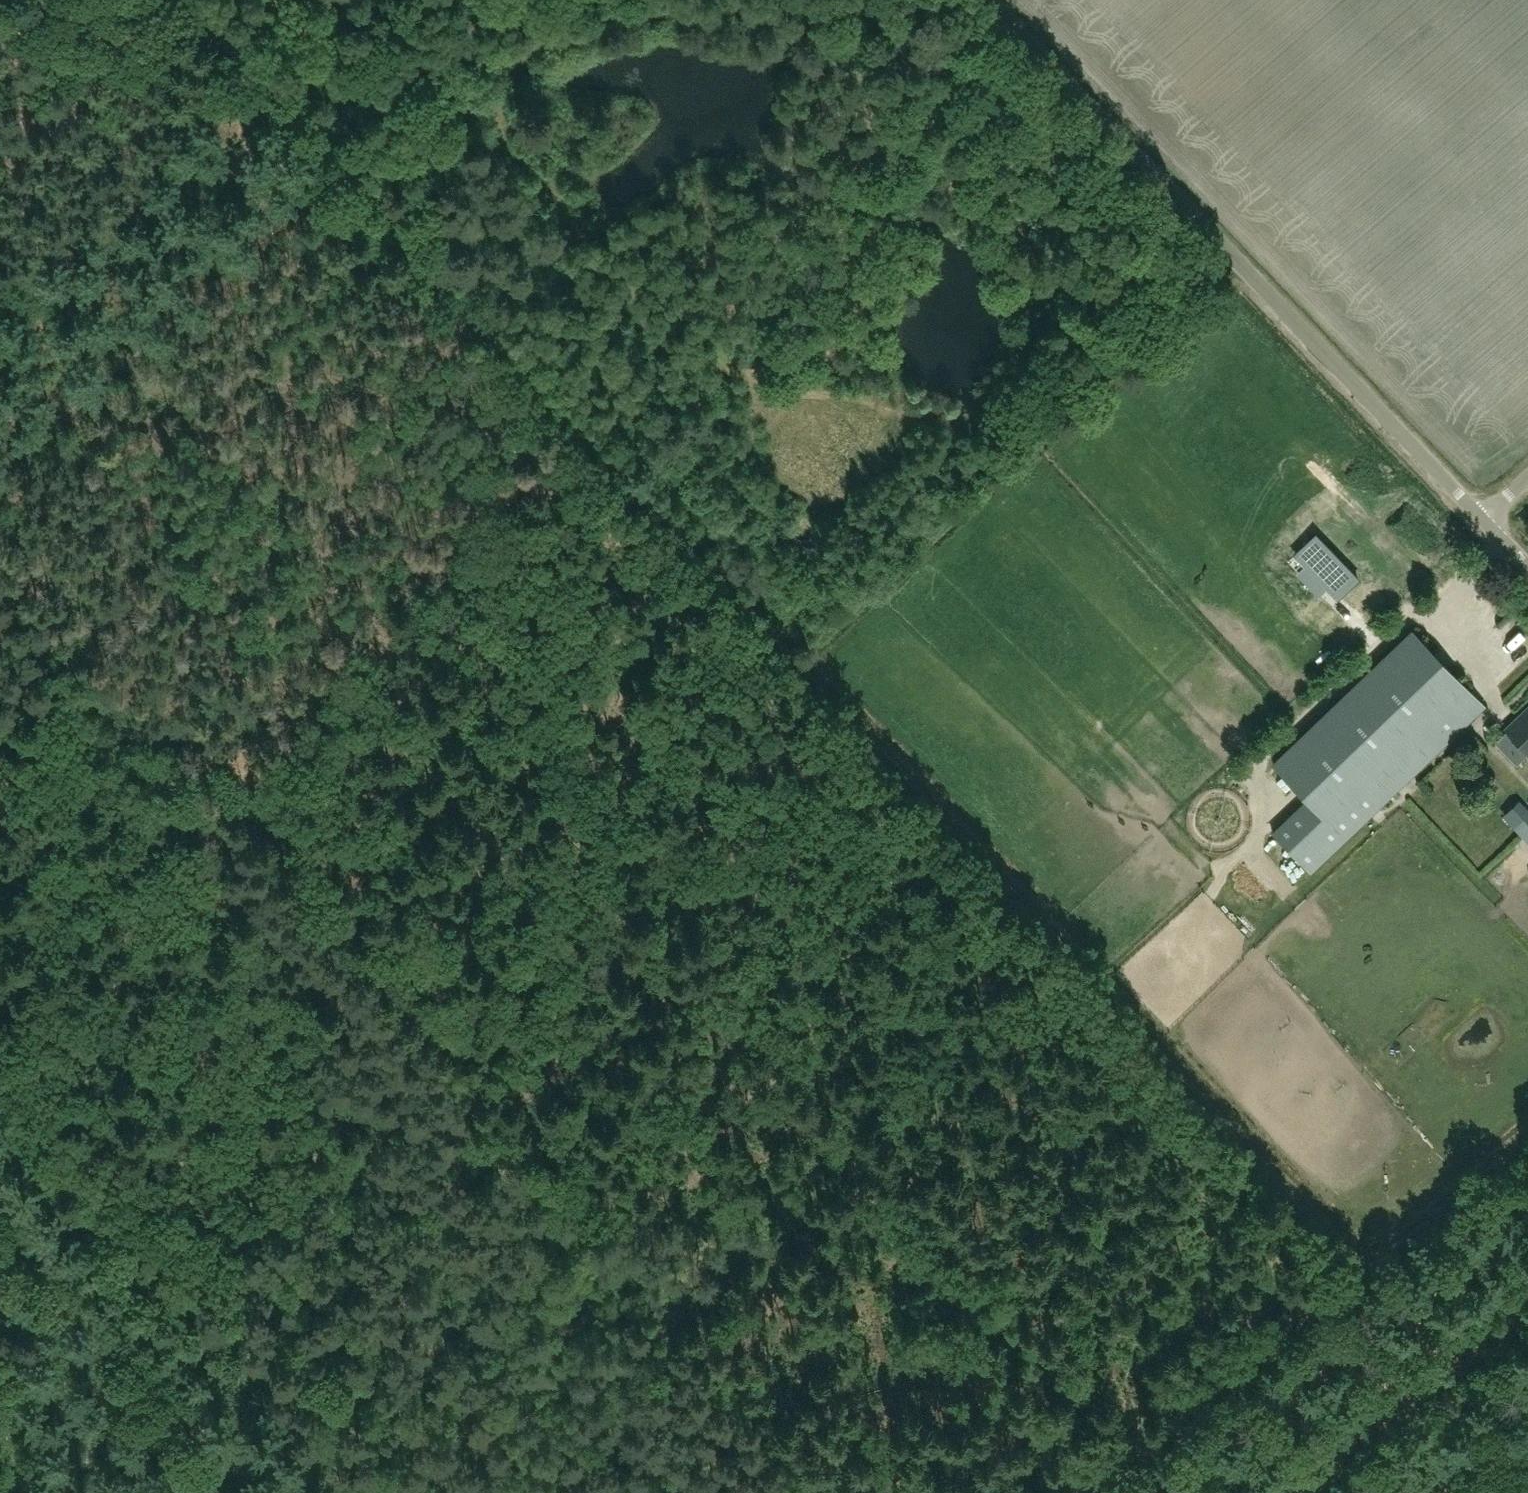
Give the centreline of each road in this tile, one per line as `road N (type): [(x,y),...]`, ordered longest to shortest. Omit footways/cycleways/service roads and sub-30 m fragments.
road 1 (unclassified): [(1481,518),(980,0)]
road 2 (track): [(1099,1492),(1527,1136)]
road 3 (track): [(0,1203),(247,1492)]

